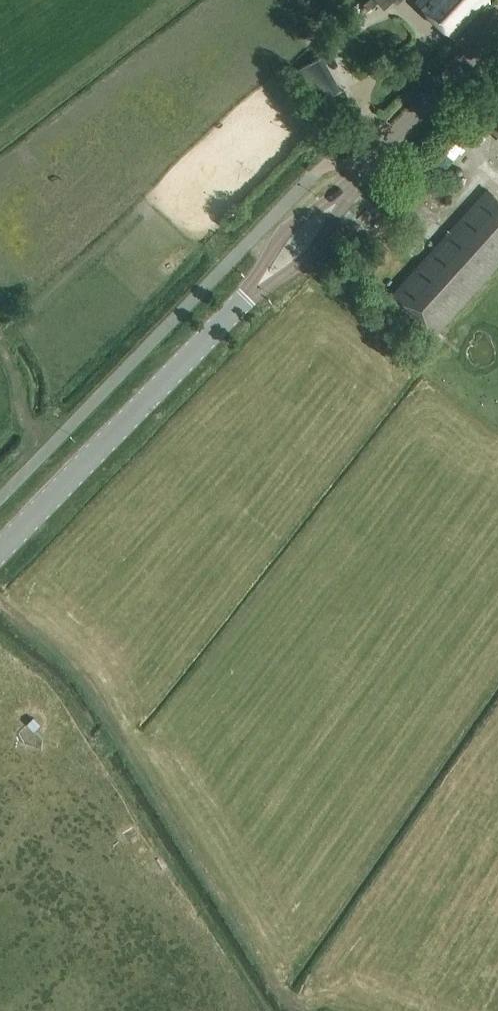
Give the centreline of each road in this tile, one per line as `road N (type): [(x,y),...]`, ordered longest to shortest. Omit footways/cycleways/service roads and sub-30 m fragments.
road 1 (tertiary): [(248,297),(0,551)]
road 2 (tertiary): [(497,27),(349,190)]
road 3 (tertiary): [(349,190),(282,235),(248,297)]
road 4 (tertiary): [(248,297),(308,259),(349,190)]

